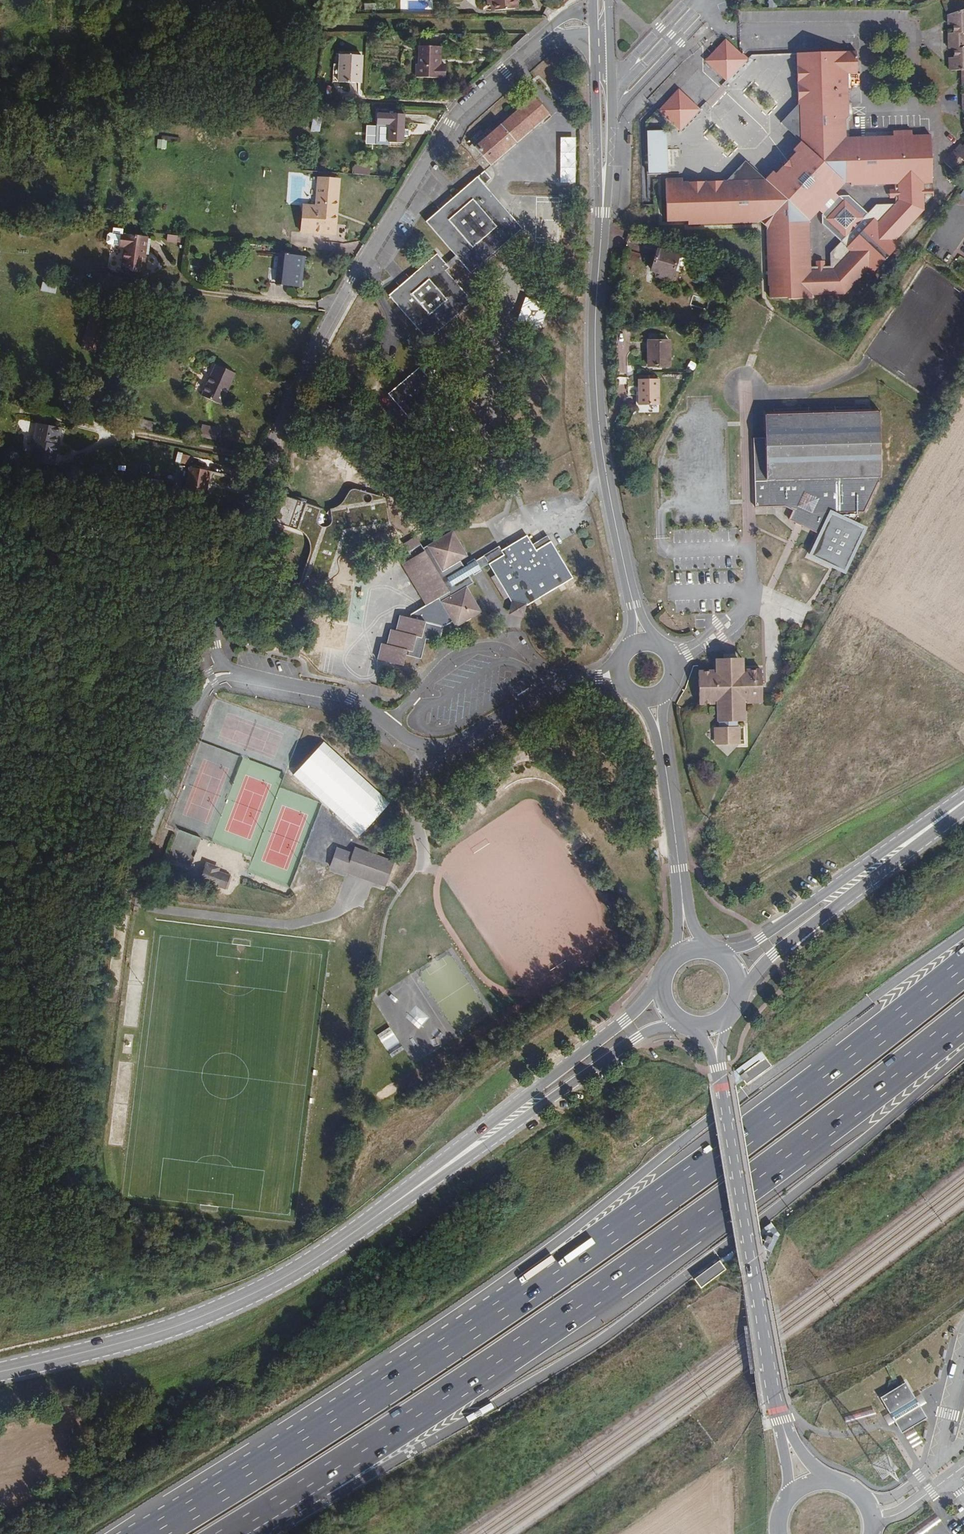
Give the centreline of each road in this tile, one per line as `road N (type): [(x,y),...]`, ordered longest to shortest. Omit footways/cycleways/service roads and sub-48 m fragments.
road 1 (residential): [(620,673),(559,683),(438,748),(415,743),(351,699),(224,665),(215,646),(218,586),(272,443),(354,281),(475,99),(551,42),(596,43)]
road 2 (motorway): [(963,967),(562,1268),(150,1533)]
road 3 (motorway): [(230,1533),(586,1302),(963,1021)]
road 4 (primary): [(0,1371),(152,1333),(263,1289),(540,1097)]
road 5 (secondary): [(635,610),(598,401),(603,211)]
road 6 (secondary): [(715,1054),(785,1432)]
road 7 (track): [(318,23),(314,86),(252,74),(127,85),(0,115)]
road 8 (track): [(318,0),(318,23),(534,26),(551,42)]
road 9 (secondary): [(596,43),(603,211)]
road 10 (primary): [(664,985),(540,1097)]
road 11 (secondary): [(682,904),(661,742)]
road 12 (primary): [(540,1097),(636,1037),(681,1021)]
road 13 (primary): [(740,989),(839,908),(852,882)]
road 14 (primary): [(852,882),(722,957)]
road 15 (primary): [(852,882),(963,801)]
road 16 (secondary): [(603,211),(611,84)]

